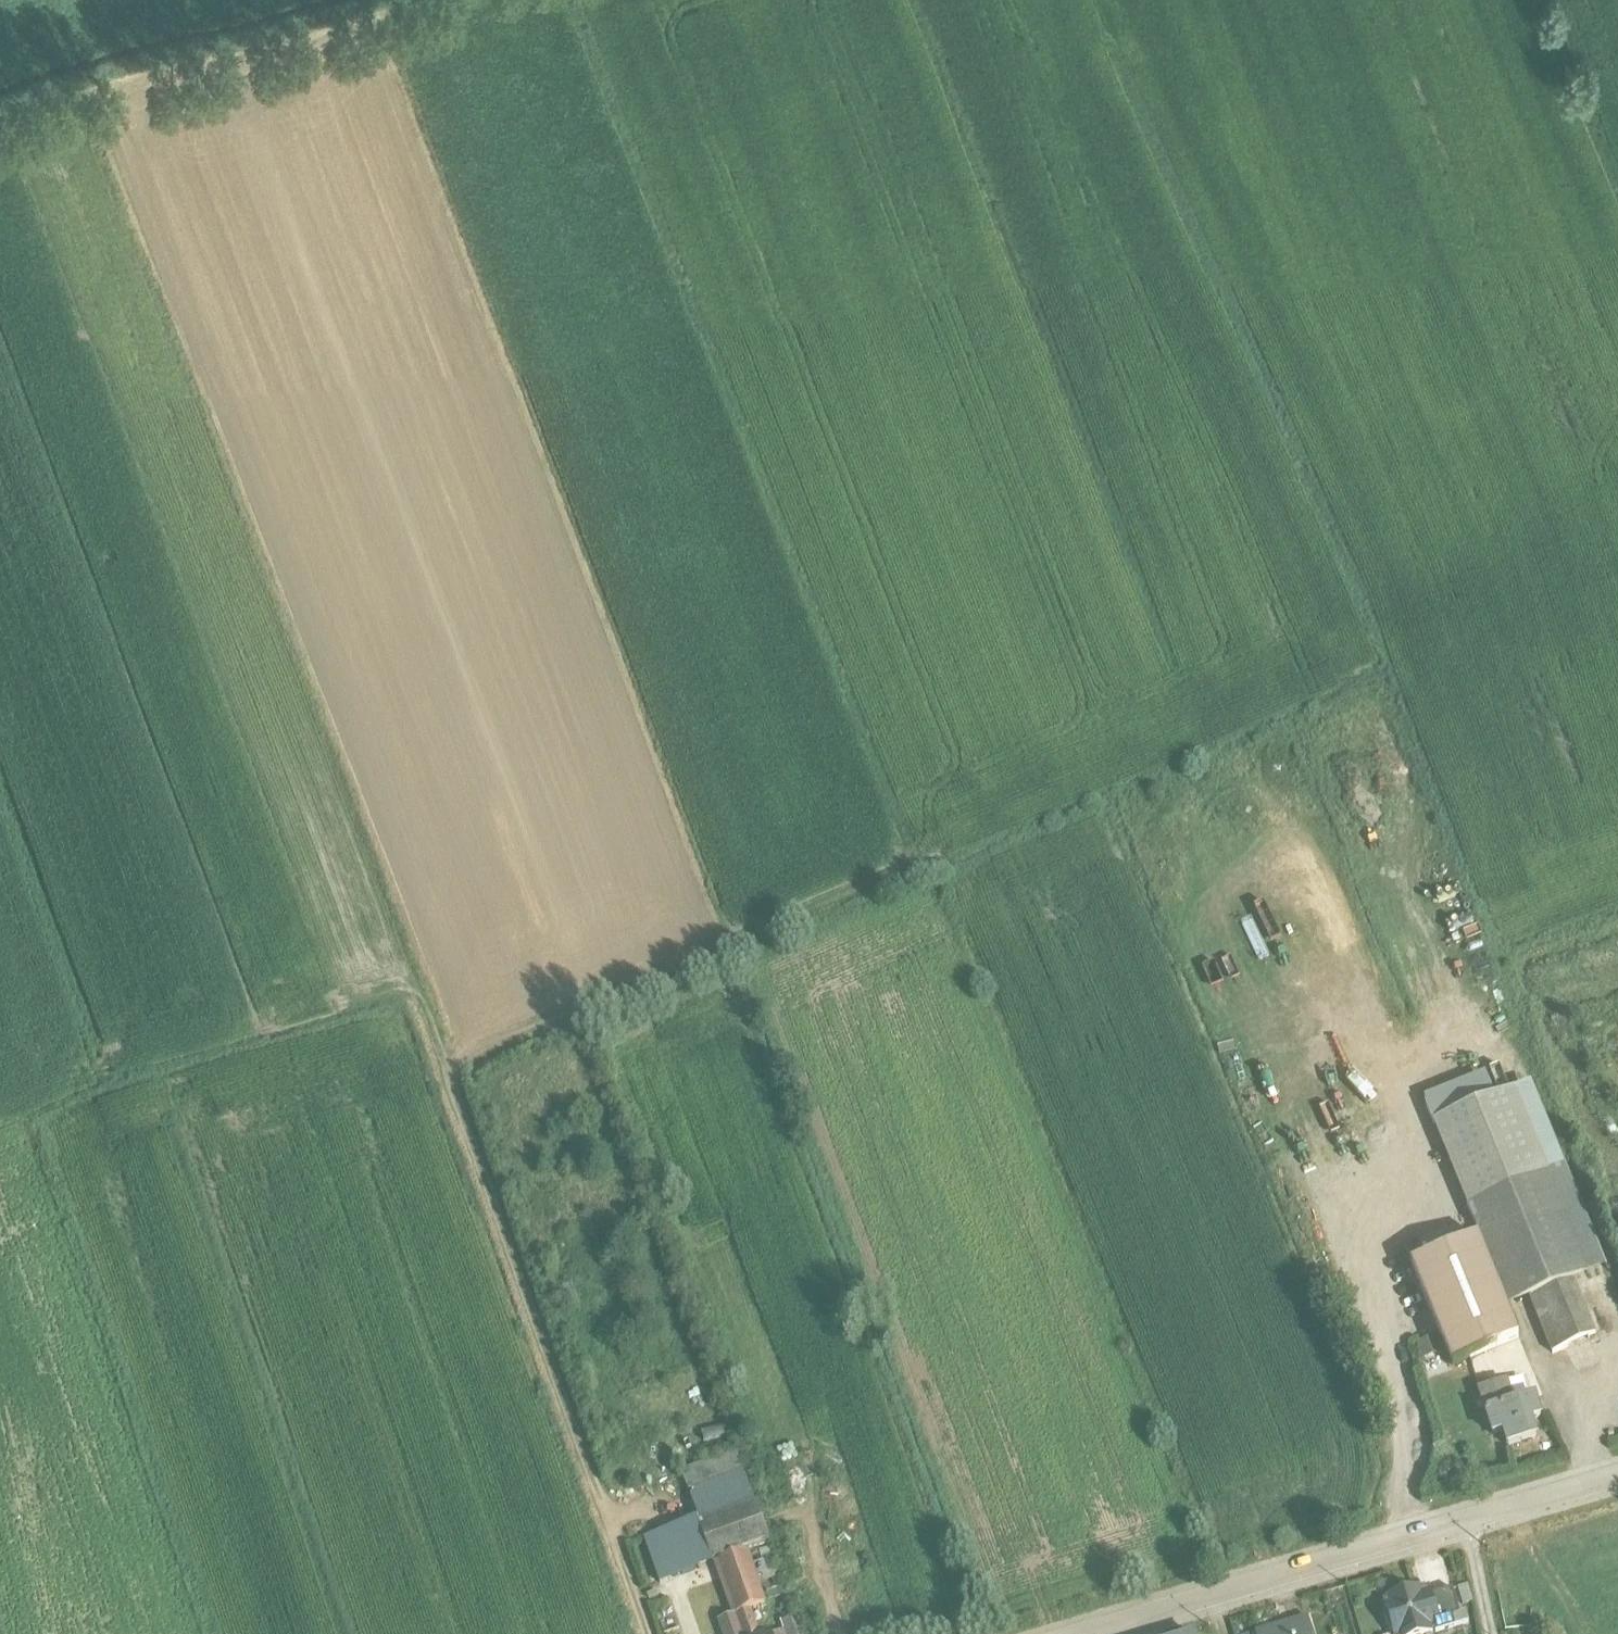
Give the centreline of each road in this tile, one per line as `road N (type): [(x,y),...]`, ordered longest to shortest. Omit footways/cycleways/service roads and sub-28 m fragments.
road 1 (tertiary): [(1617,1480),(1093,1633)]

